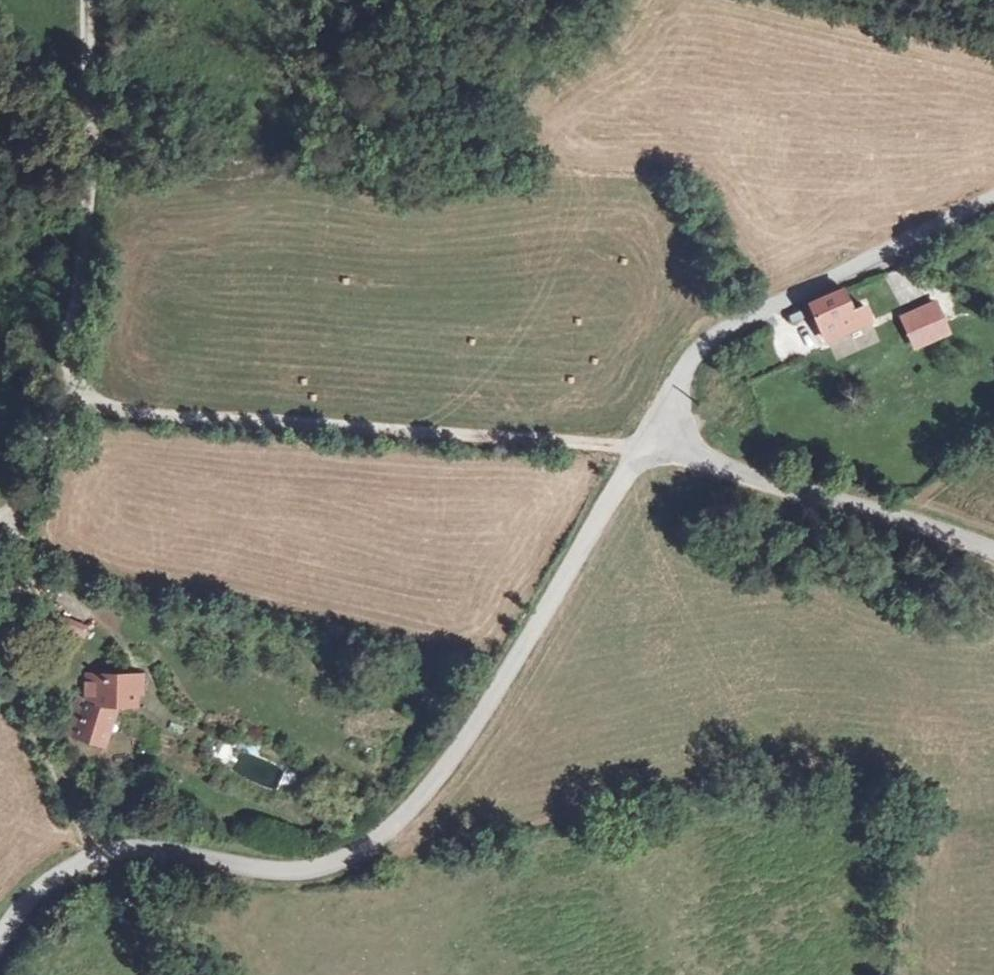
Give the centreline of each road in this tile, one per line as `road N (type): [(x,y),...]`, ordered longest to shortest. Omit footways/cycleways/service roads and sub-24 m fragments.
road 1 (tertiary): [(645,447),(460,746),(417,801),(365,846),(303,869),(138,850),(106,854),(47,884),(0,941)]
road 2 (track): [(645,447),(112,409),(73,390)]
road 3 (track): [(92,143),(289,158),(450,120),(536,0)]
road 4 (unclassified): [(645,447),(698,350),(736,319),(993,200)]
road 5 (track): [(73,390),(54,342),(92,143),(85,0)]
road 6 (tertiary): [(645,447),(993,551)]
road 7 (track): [(98,856),(25,705),(16,637),(23,561),(12,523)]
road 8 (track): [(12,523),(73,390)]

